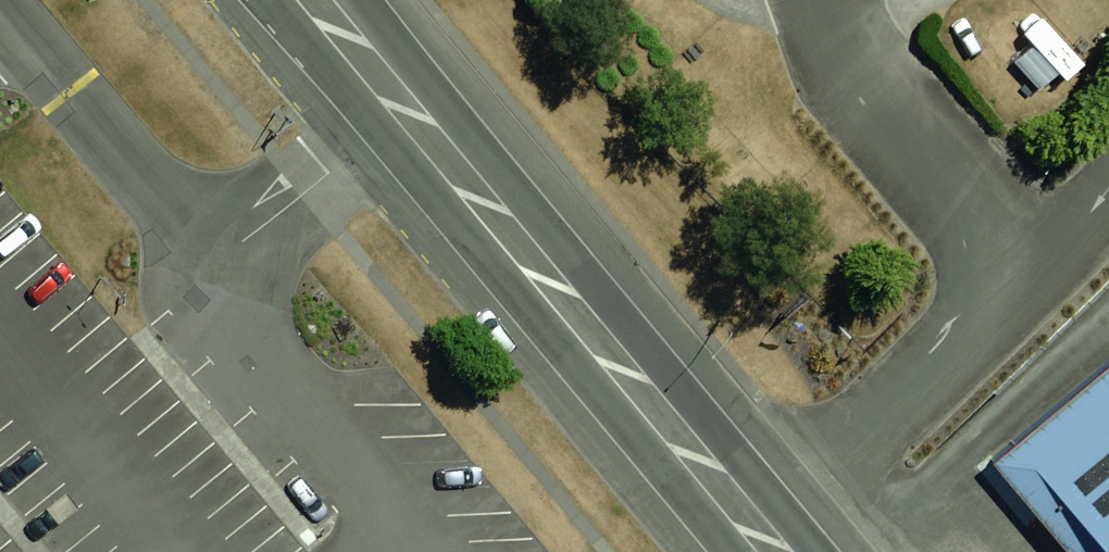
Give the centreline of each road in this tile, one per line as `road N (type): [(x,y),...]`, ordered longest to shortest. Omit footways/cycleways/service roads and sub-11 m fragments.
road 1 (trunk): [(729,551),(269,0)]
road 2 (trunk): [(359,0),(817,551)]

